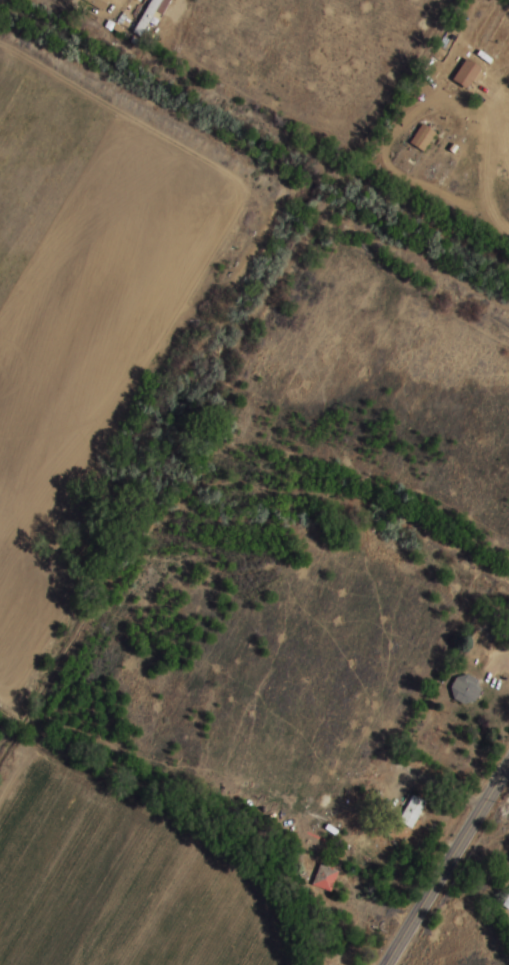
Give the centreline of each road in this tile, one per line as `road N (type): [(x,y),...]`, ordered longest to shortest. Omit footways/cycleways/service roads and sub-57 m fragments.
road 1 (secondary): [(508,773),(387,964)]

